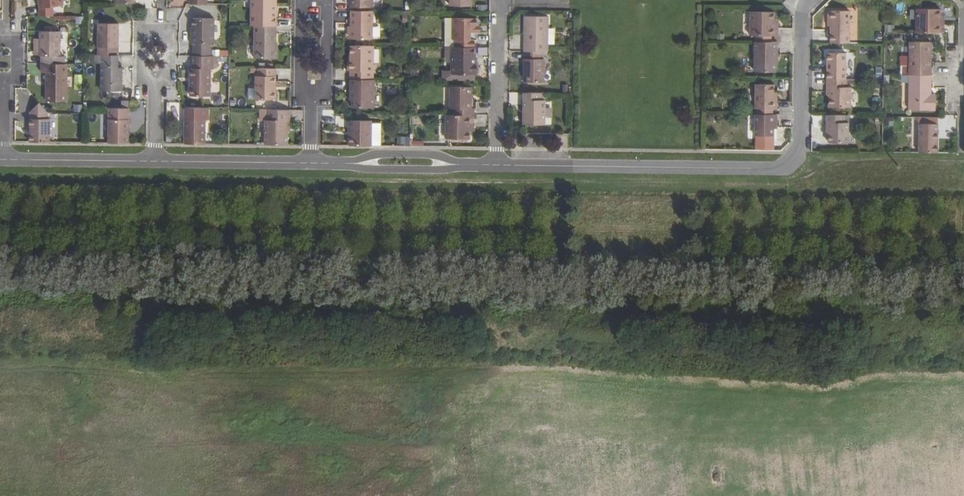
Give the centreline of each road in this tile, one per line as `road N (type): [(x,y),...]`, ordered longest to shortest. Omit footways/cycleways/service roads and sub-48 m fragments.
road 1 (track): [(0,175),(786,187),(842,162),(963,162)]
road 2 (residential): [(497,165),(790,165),(801,153),(807,0)]
road 3 (residential): [(499,0),(497,165)]
road 4 (residential): [(155,161),(311,163)]
road 5 (residential): [(3,159),(155,161)]

